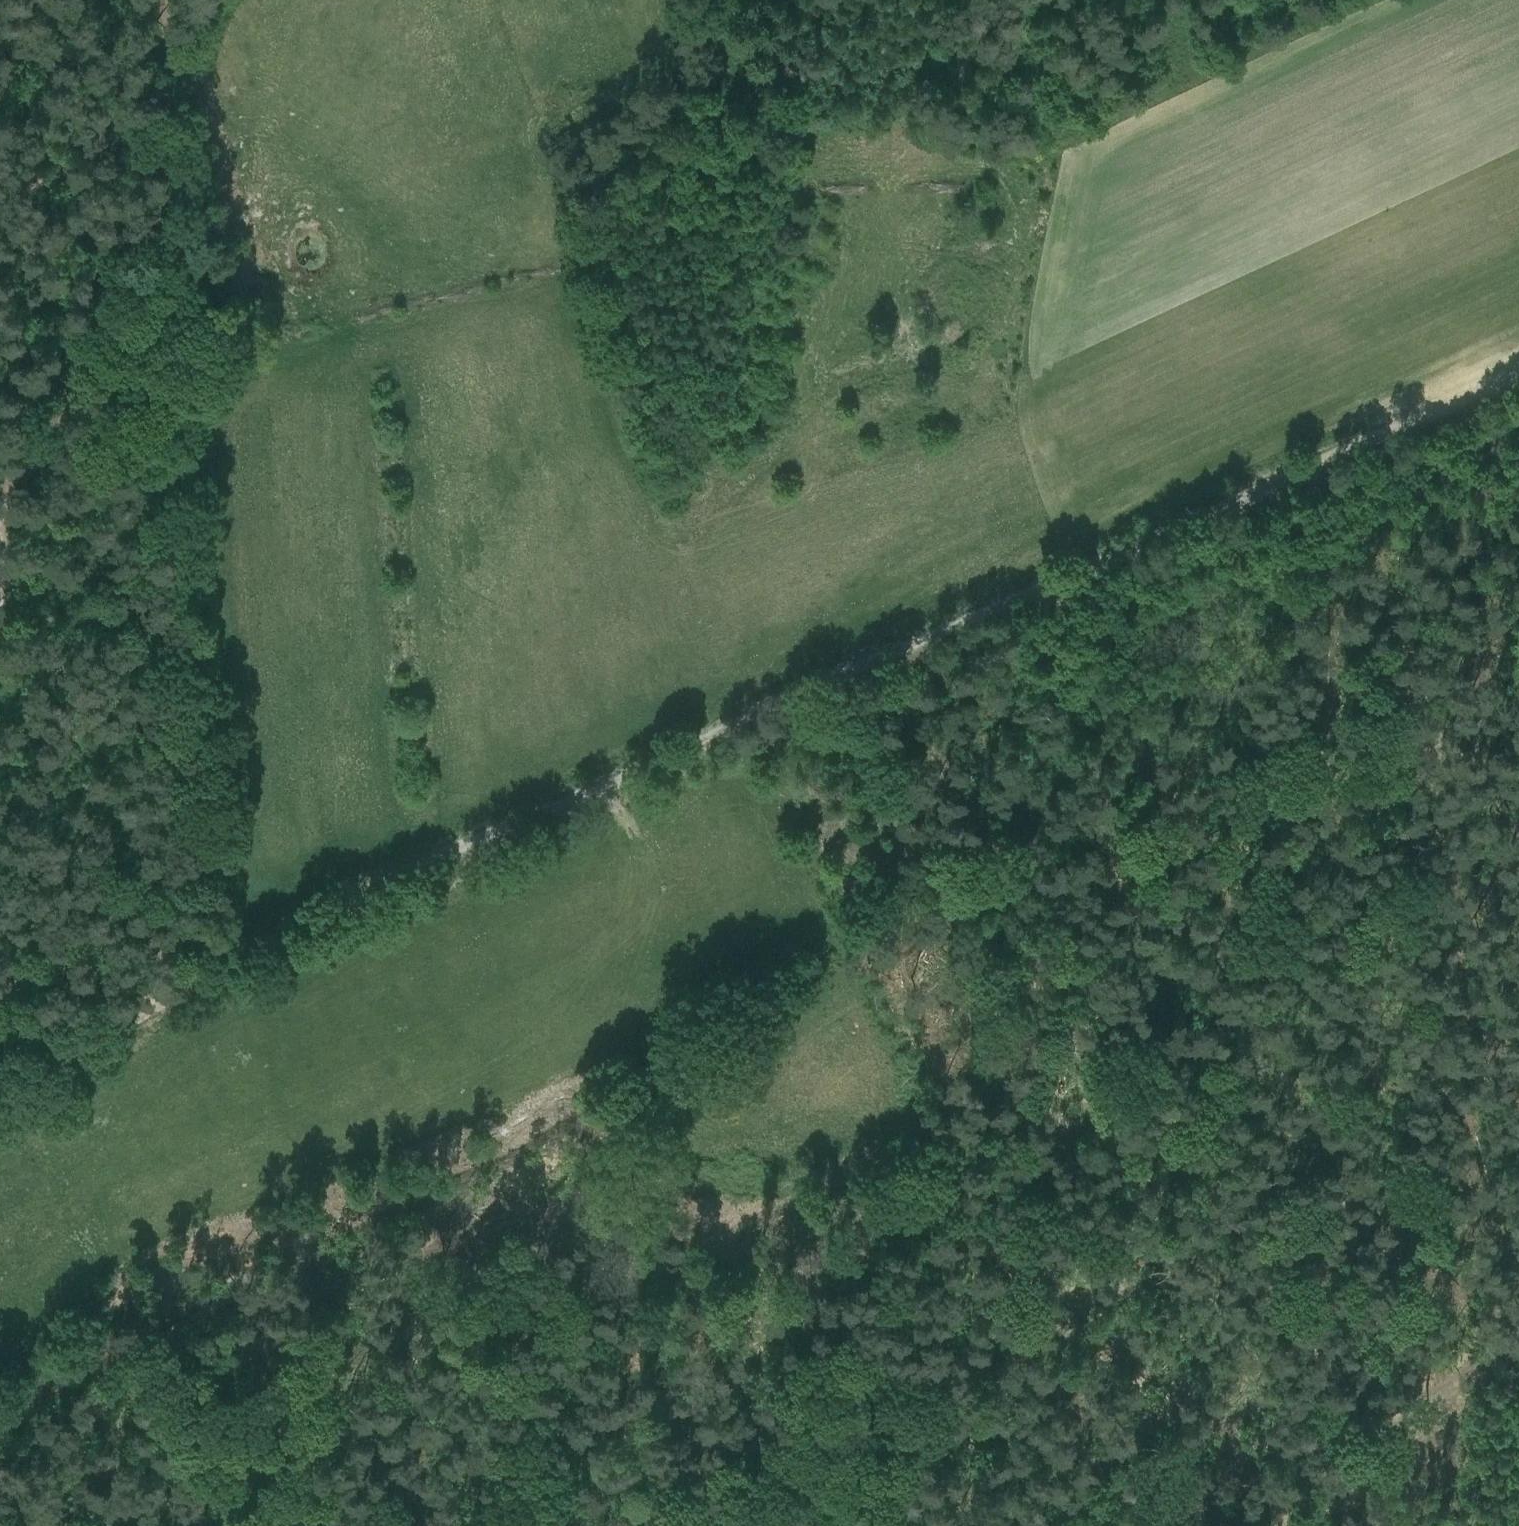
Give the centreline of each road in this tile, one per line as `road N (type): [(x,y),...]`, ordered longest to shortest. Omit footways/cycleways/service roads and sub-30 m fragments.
road 1 (track): [(1518,379),(216,957),(0,1080)]
road 2 (track): [(159,0),(157,208),(75,347),(46,431),(10,497),(12,596),(0,624)]
road 3 (track): [(1284,1525),(1518,1338)]
road 4 (track): [(0,964),(48,956),(216,957)]

